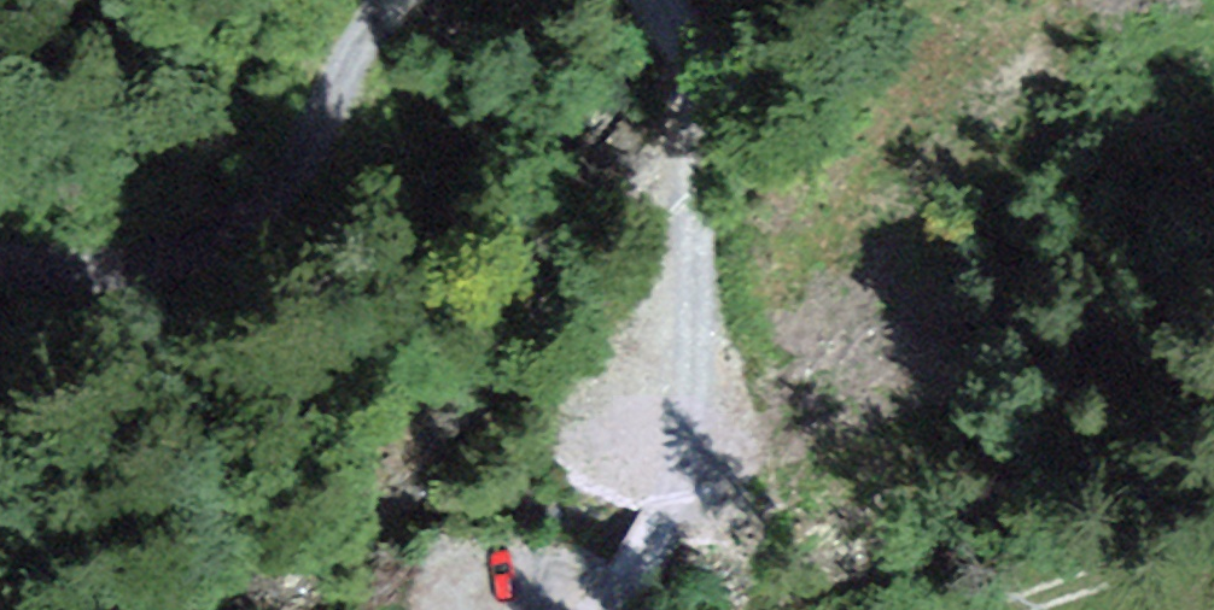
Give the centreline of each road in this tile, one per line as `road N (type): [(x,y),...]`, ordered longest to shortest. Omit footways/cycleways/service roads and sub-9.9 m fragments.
road 1 (track): [(525,609),(617,458),(717,234),(701,17),(659,0)]
road 2 (track): [(437,0),(245,232),(77,271),(0,264)]
road 3 (track): [(1021,609),(1161,557),(1213,517)]

